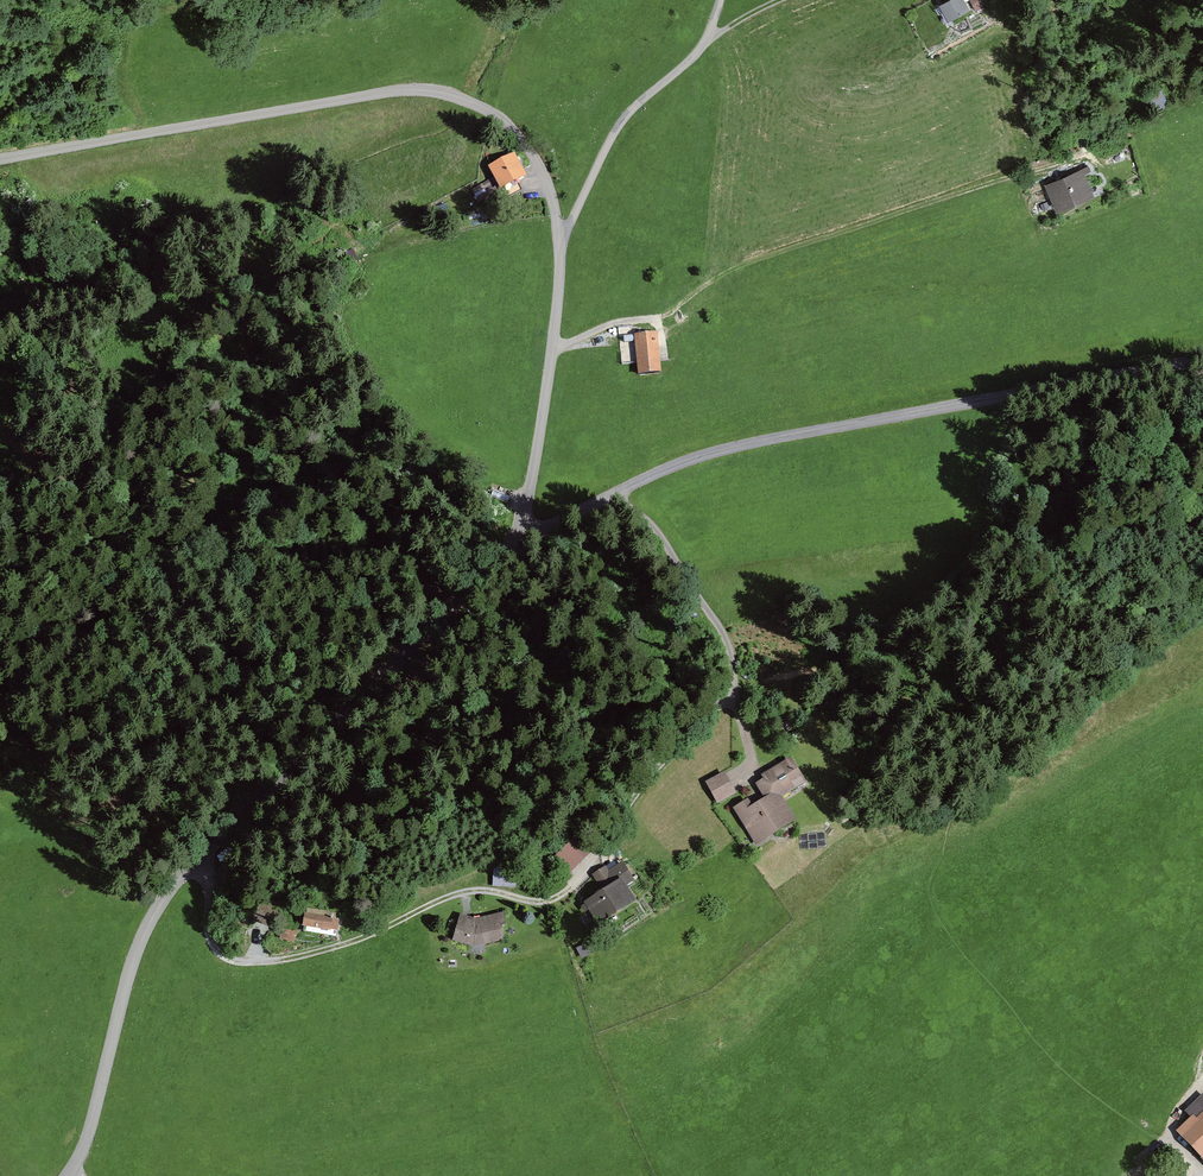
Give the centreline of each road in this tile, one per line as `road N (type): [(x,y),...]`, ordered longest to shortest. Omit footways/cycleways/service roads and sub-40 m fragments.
road 1 (unclassified): [(70,1175),(136,949),(181,876),(517,546)]
road 2 (unclassified): [(1202,366),(701,452),(517,546)]
road 3 (unclassified): [(561,237),(538,163),(505,120),(449,92),(405,89),(0,159)]
road 4 (track): [(1023,178),(736,266),(659,316)]
road 5 (unclassified): [(517,546),(553,348),(561,237)]
road 6 (unclassified): [(720,0),(697,52),(620,122),(561,237)]

